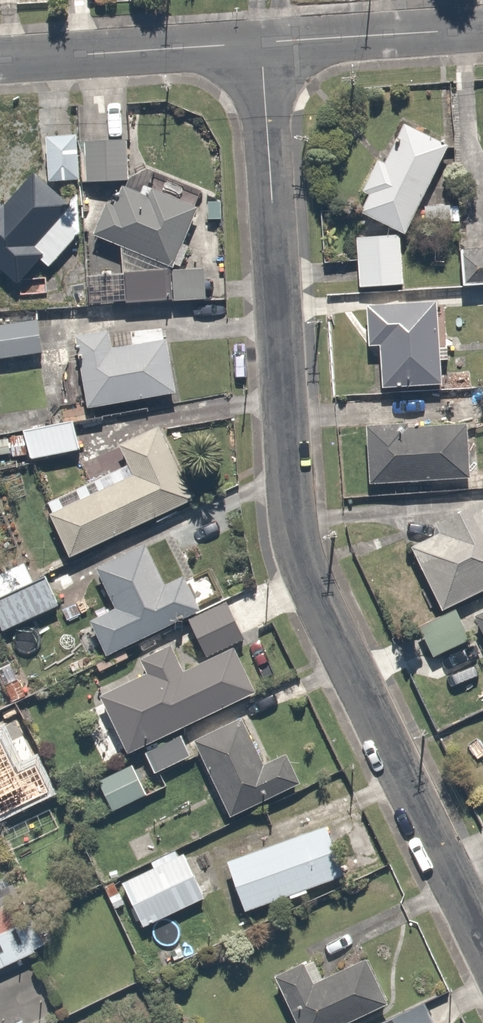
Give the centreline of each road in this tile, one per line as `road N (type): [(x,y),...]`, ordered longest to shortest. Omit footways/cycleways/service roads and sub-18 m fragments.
road 1 (residential): [(482,945),(296,547),(262,44)]
road 2 (residential): [(0,61),(262,44)]
road 3 (residential): [(262,44),(482,31)]

